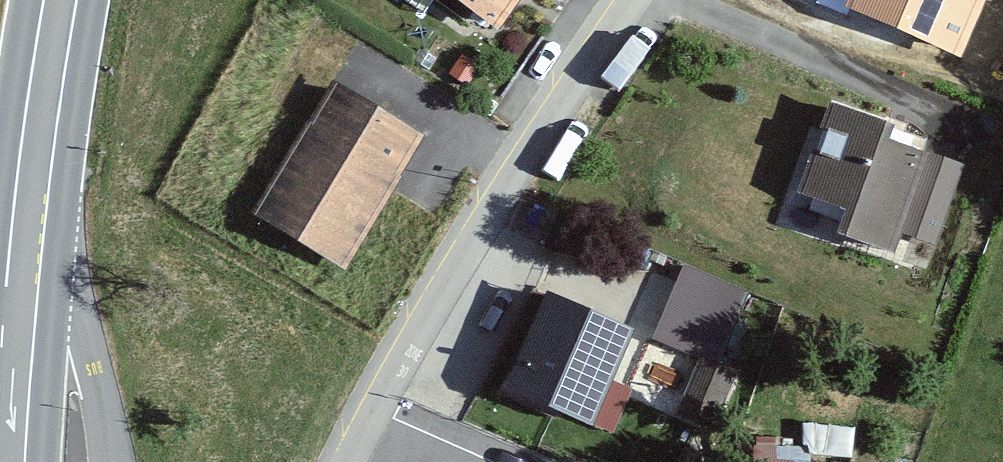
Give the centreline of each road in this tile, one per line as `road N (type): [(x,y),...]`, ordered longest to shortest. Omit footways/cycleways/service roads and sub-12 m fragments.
road 1 (residential): [(619,0),(571,61),(406,325),(338,461)]
road 2 (primary): [(61,0),(45,93),(11,461)]

